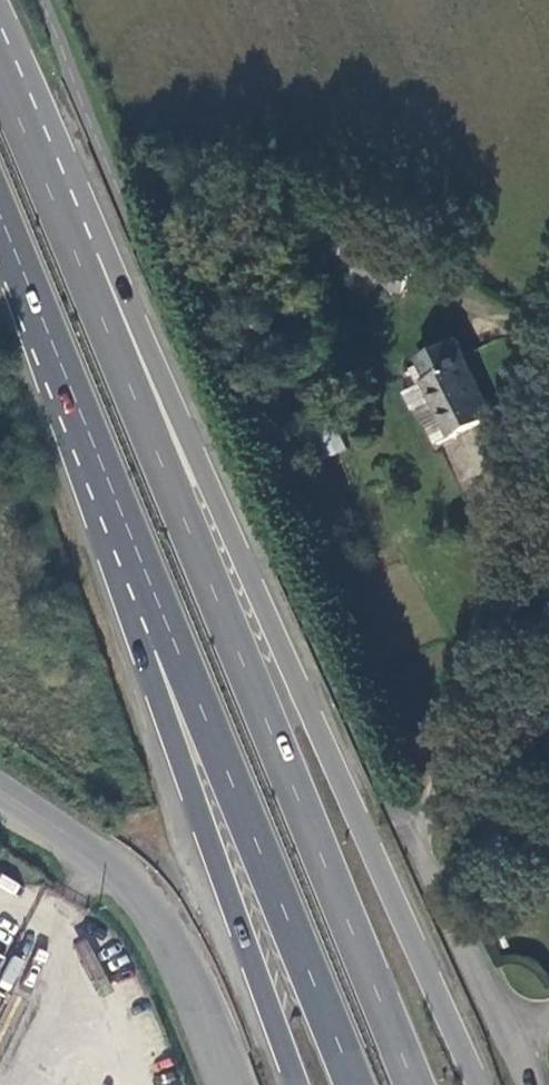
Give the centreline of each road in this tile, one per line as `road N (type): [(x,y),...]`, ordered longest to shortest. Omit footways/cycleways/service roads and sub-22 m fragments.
road 1 (trunk): [(480,1084),(77,184),(27,136)]
road 2 (trunk): [(416,1084),(27,136)]
road 3 (trunk): [(107,482),(355,1084)]
road 4 (trunk): [(107,482),(116,567),(160,711),(298,1084)]
road 5 (unclassified): [(0,791),(112,866),(182,964),(231,1084)]
road 6 (unclassified): [(548,579),(507,776),(481,847),(449,898)]
road 7 (trunk): [(0,223),(107,482)]
road 8 (unclassified): [(449,898),(536,1084)]

